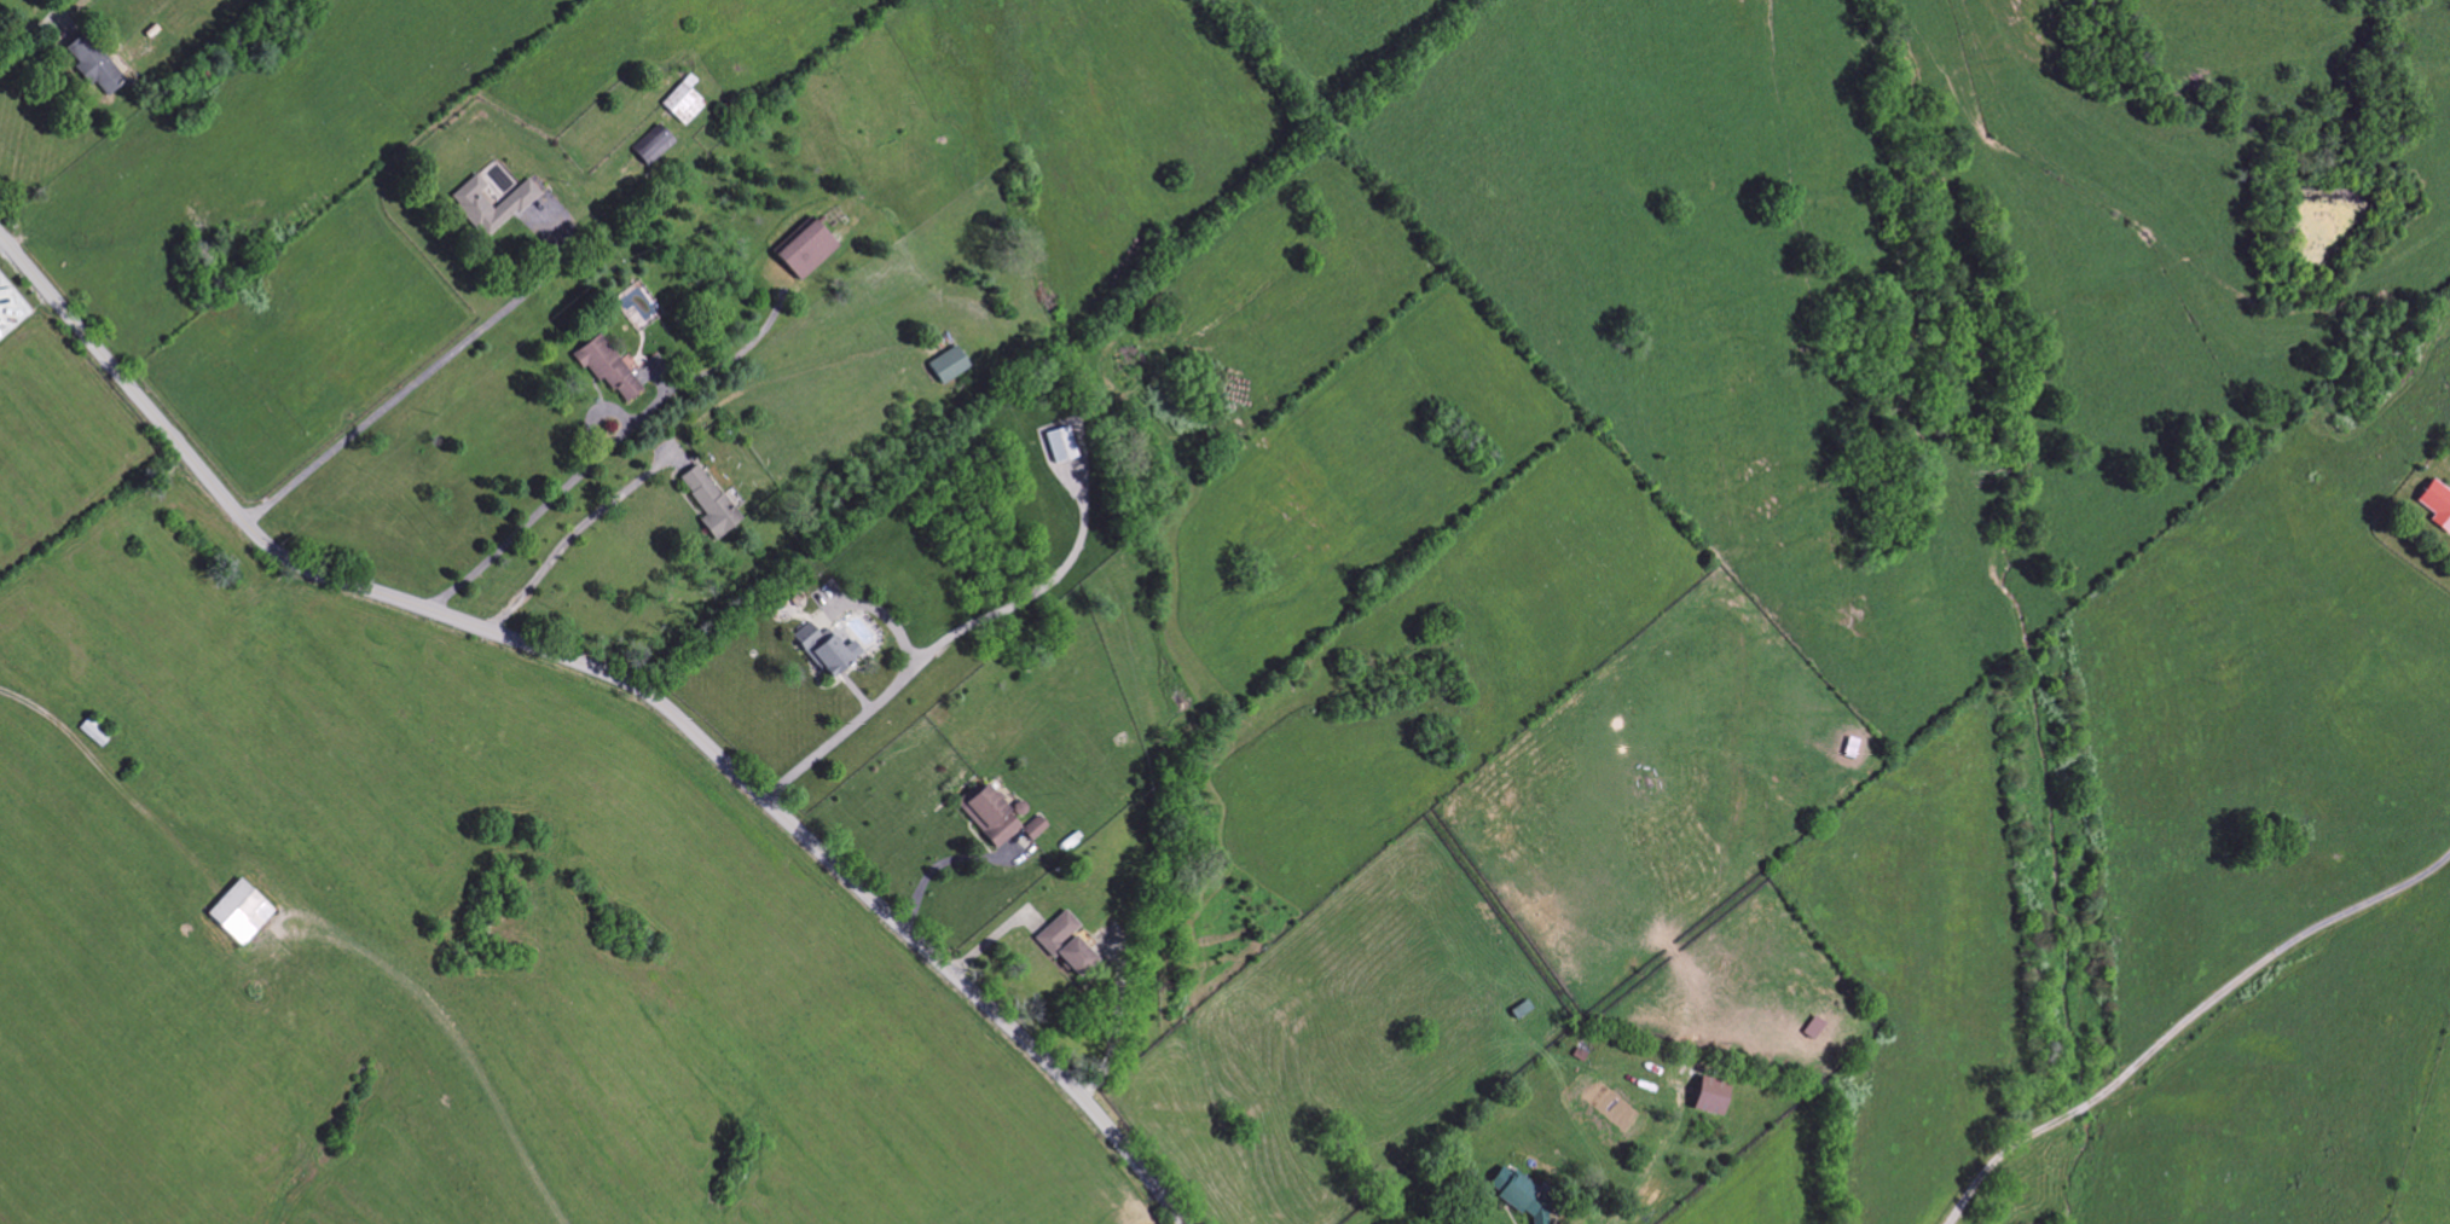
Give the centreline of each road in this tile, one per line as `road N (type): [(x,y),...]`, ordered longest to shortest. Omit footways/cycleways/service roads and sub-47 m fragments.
road 1 (secondary): [(1184,1223),(1032,1049),(647,695),(569,660),(322,575),(271,547),(0,235)]

